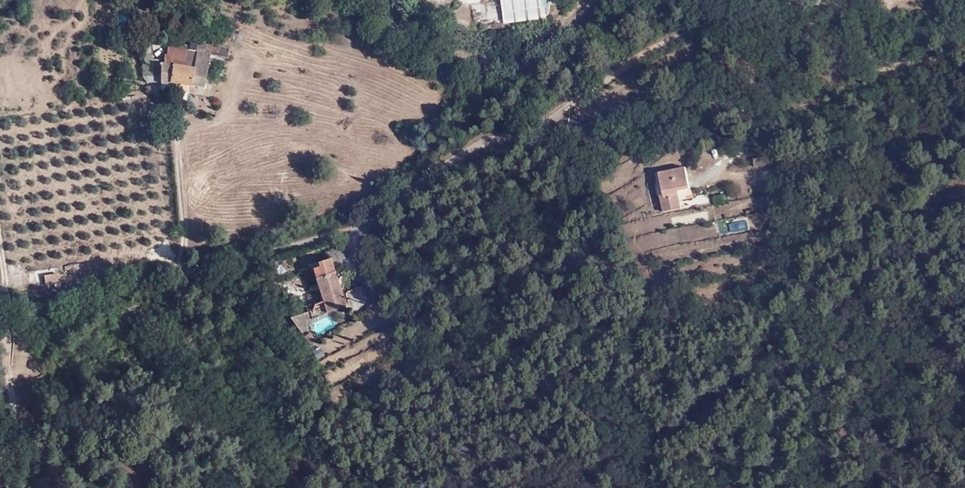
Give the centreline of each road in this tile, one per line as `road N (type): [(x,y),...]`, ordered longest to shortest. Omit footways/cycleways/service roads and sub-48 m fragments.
road 1 (track): [(488,139),(517,137),(645,53),(723,13),(901,0)]
road 2 (unclassified): [(184,271),(224,269),(354,230),(488,139)]
road 3 (unclassified): [(0,325),(184,271)]
road 4 (unclassified): [(184,271),(162,99)]
road 5 (track): [(851,4),(873,64),(895,71),(964,55)]

